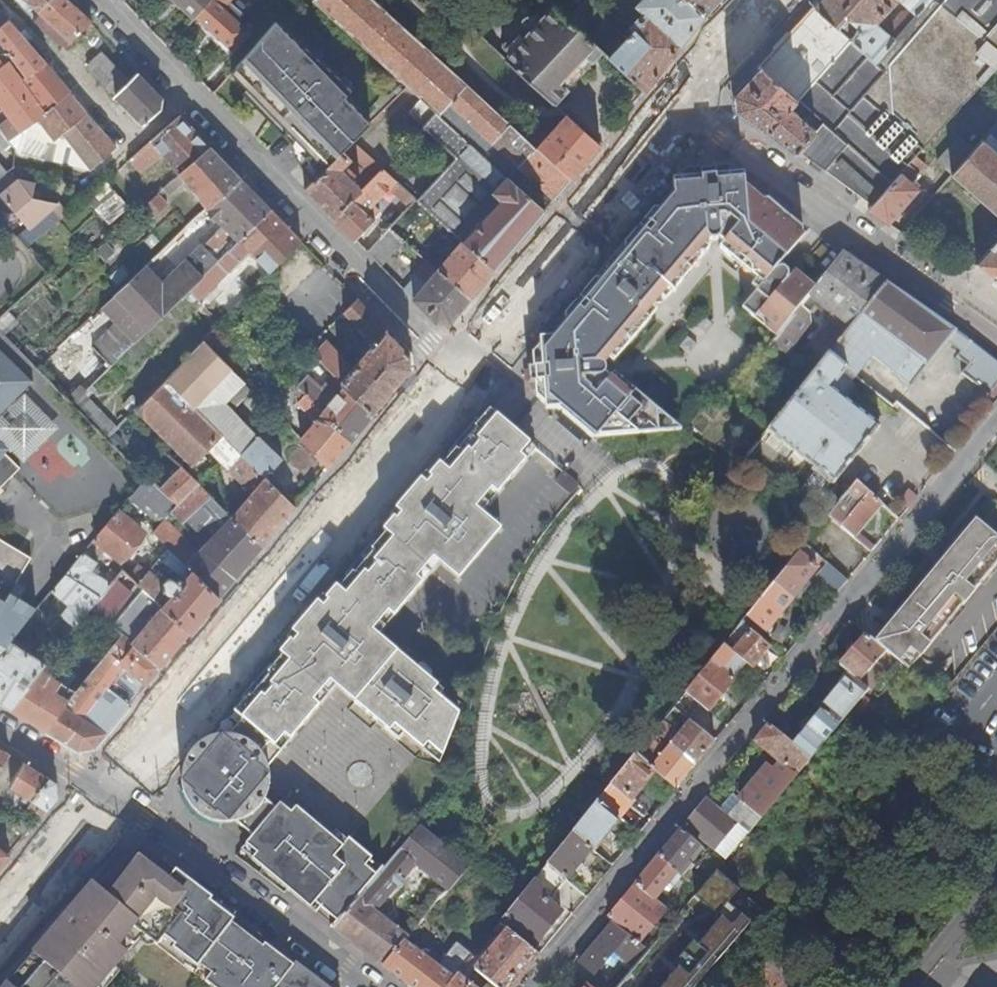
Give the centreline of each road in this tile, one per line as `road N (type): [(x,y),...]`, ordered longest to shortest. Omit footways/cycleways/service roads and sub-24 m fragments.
road 1 (residential): [(996,414),(528,986)]
road 2 (tertiary): [(442,364),(89,785)]
road 3 (tertiary): [(463,383),(110,801)]
road 4 (residential): [(442,364),(103,0)]
road 5 (tertiary): [(747,0),(442,364)]
road 6 (residential): [(996,343),(856,247),(712,129),(682,117)]
road 7 (tertiary): [(682,117),(463,383)]
road 8 (residential): [(110,801),(363,986)]
road 9 (tertiary): [(110,801),(0,936)]
road 10 (tertiary): [(769,0),(682,117)]
road 11 (tertiary): [(89,785),(0,893)]

